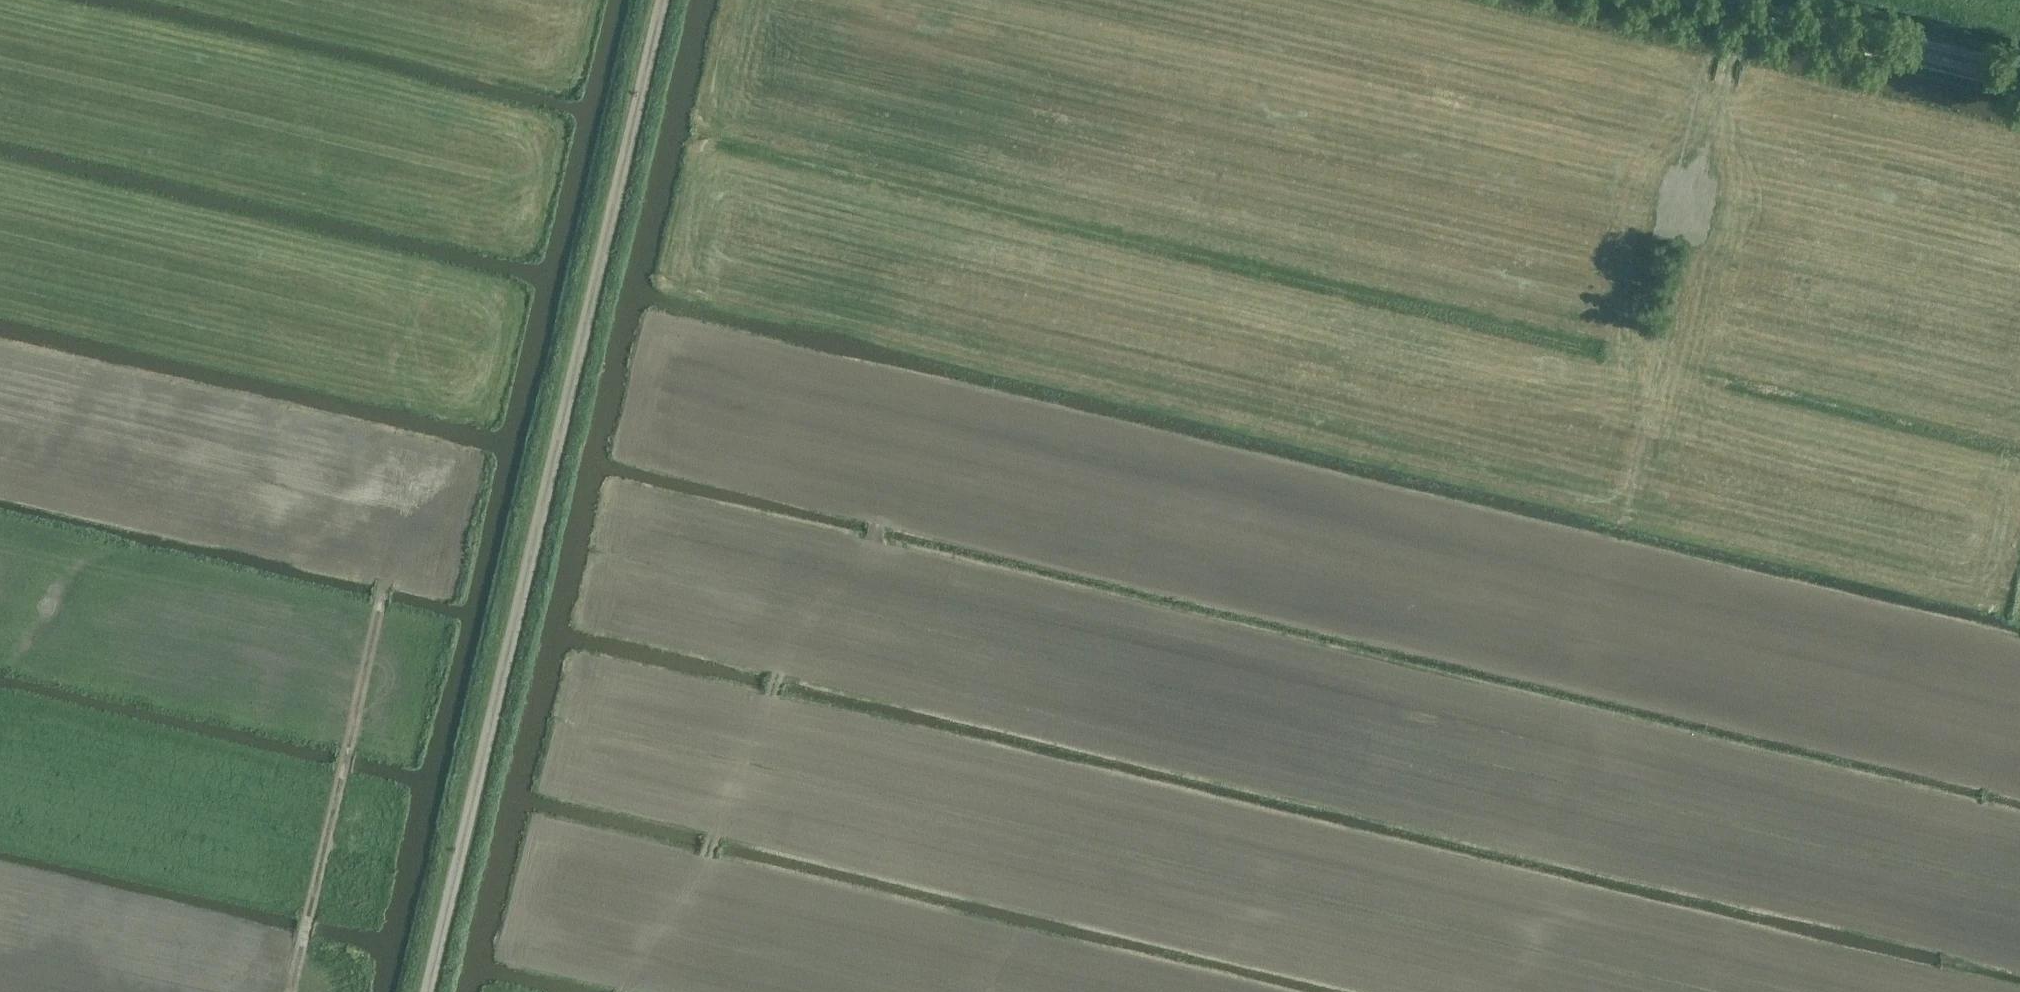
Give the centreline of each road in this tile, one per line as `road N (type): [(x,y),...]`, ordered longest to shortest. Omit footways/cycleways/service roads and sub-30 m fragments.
road 1 (track): [(362,534),(387,580),(291,991)]
road 2 (track): [(623,991),(709,856),(785,667),(868,648)]
road 3 (unclassified): [(2019,78),(1686,0)]

